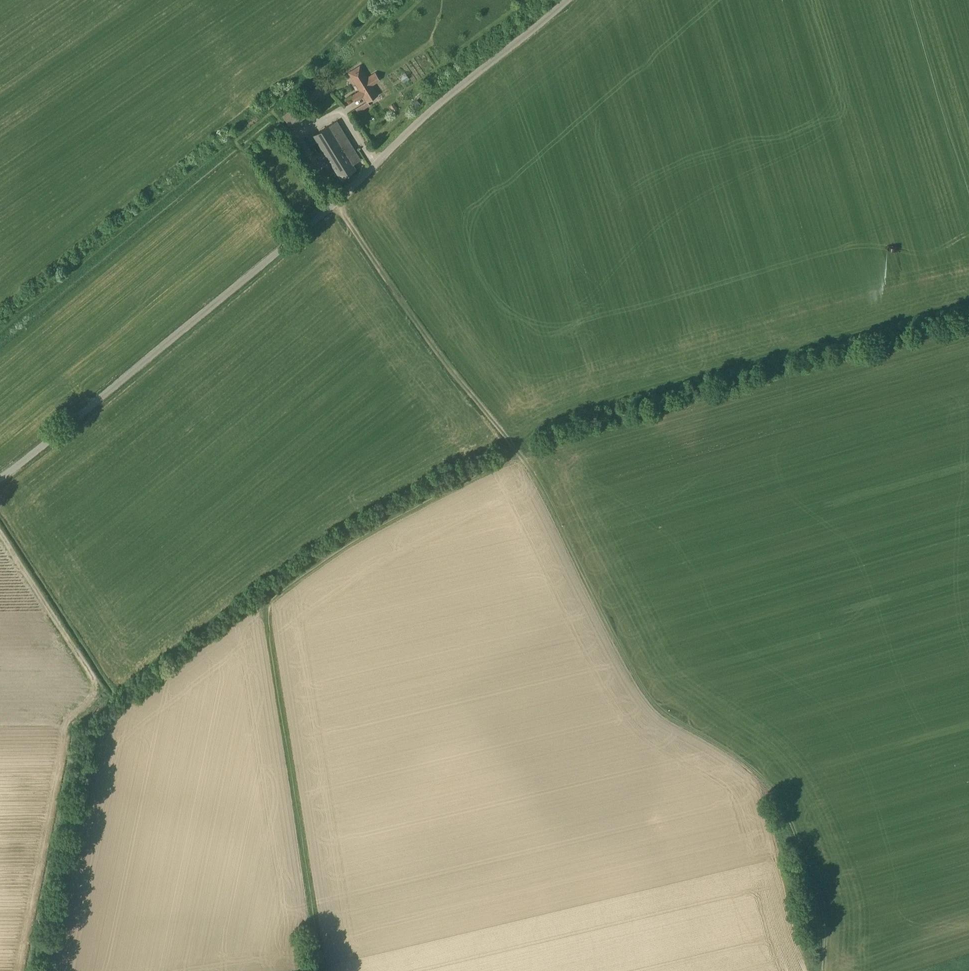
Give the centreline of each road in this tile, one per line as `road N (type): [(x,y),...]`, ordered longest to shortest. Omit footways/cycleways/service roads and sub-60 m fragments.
road 1 (unclassified): [(0,479),(565,0)]
road 2 (track): [(520,458),(359,542),(288,589),(266,616),(319,970)]

